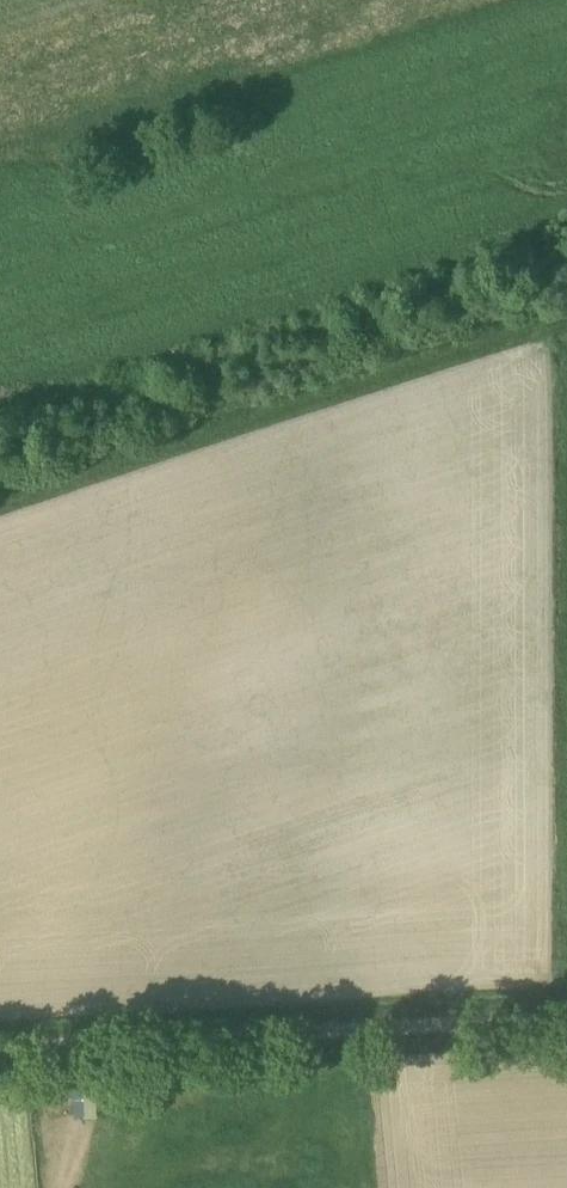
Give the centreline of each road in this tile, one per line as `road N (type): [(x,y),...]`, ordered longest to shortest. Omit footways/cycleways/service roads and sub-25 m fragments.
road 1 (unclassified): [(0,1042),(566,1014)]

